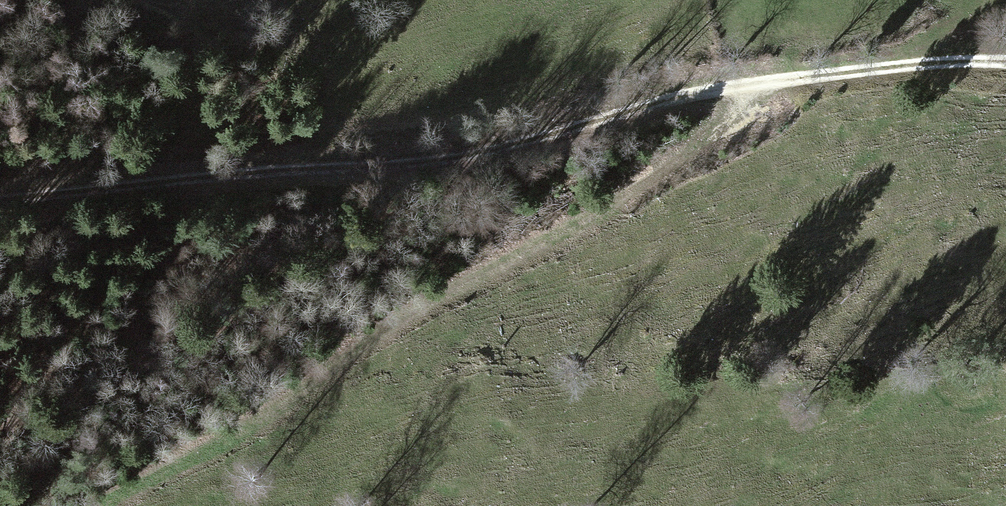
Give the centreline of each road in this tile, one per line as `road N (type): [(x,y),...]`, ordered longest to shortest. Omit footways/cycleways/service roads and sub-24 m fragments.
road 1 (track): [(0,198),(476,148),(698,93),(889,66),(1005,62)]
road 2 (track): [(85,505),(269,420),(438,303),(583,226),(677,164),(731,118),(751,86)]

